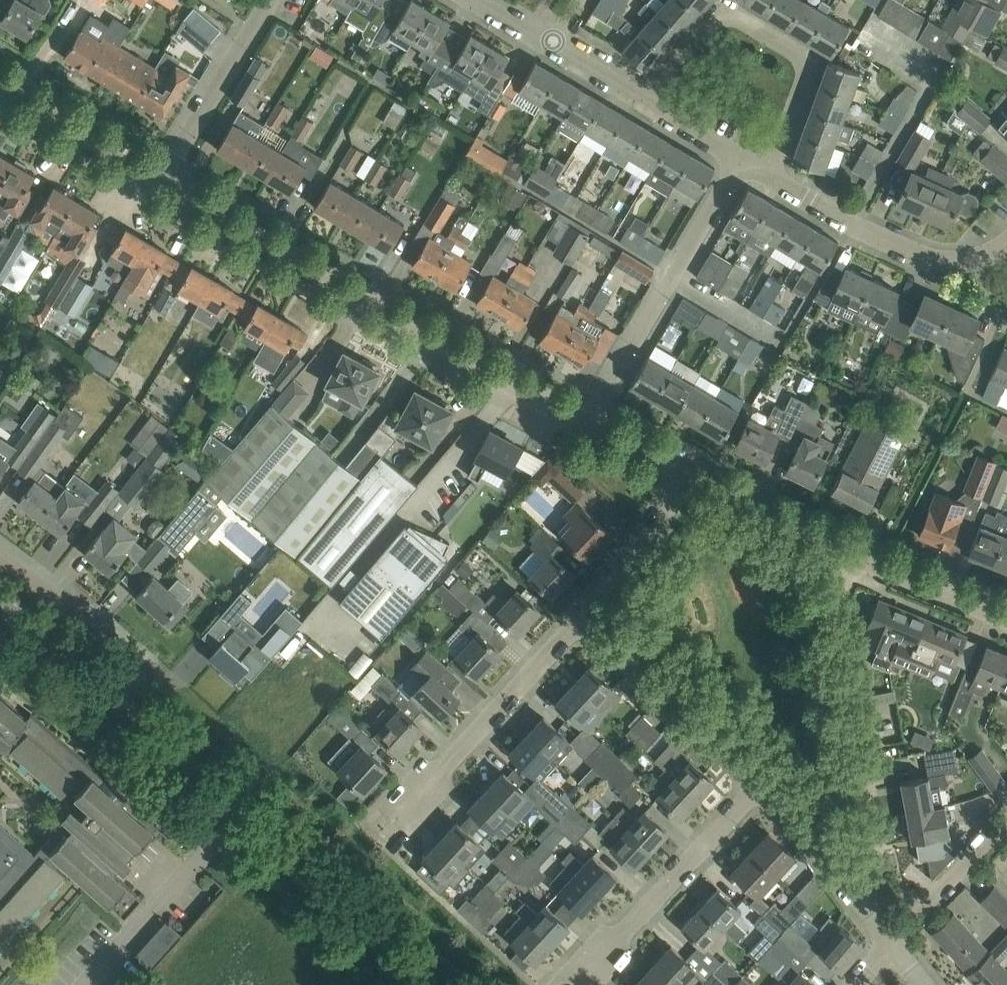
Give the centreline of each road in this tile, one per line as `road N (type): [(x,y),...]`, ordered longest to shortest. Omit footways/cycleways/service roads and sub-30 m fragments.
road 1 (residential): [(584,422),(164,179)]
road 2 (unclassified): [(427,984),(124,705)]
road 3 (residential): [(844,880),(876,842),(836,595),(849,553)]
road 4 (residential): [(759,172),(807,77),(800,55),(723,16),(645,102)]
road 5 (residential): [(383,839),(594,610)]
road 6 (residential): [(584,422),(740,161)]
road 7 (residential): [(574,984),(763,777)]
road 8 (residential): [(1006,246),(948,262),(920,255),(759,172)]
road 9 (residential): [(763,777),(594,610)]
road 10 (residential): [(124,705),(140,682),(135,667),(0,559)]
road 11 (residential): [(164,179),(268,0)]
road 12 (residential): [(164,179),(0,79)]
road 13 (residential): [(849,553),(684,475)]
road 14 (residential): [(1006,617),(849,553)]
road 15 (residential): [(889,942),(1006,821)]
road 16 (residential): [(594,610),(650,538),(684,475)]
road 17 (unclassified): [(124,705),(0,604)]
road 18 (residential): [(844,880),(763,777)]

